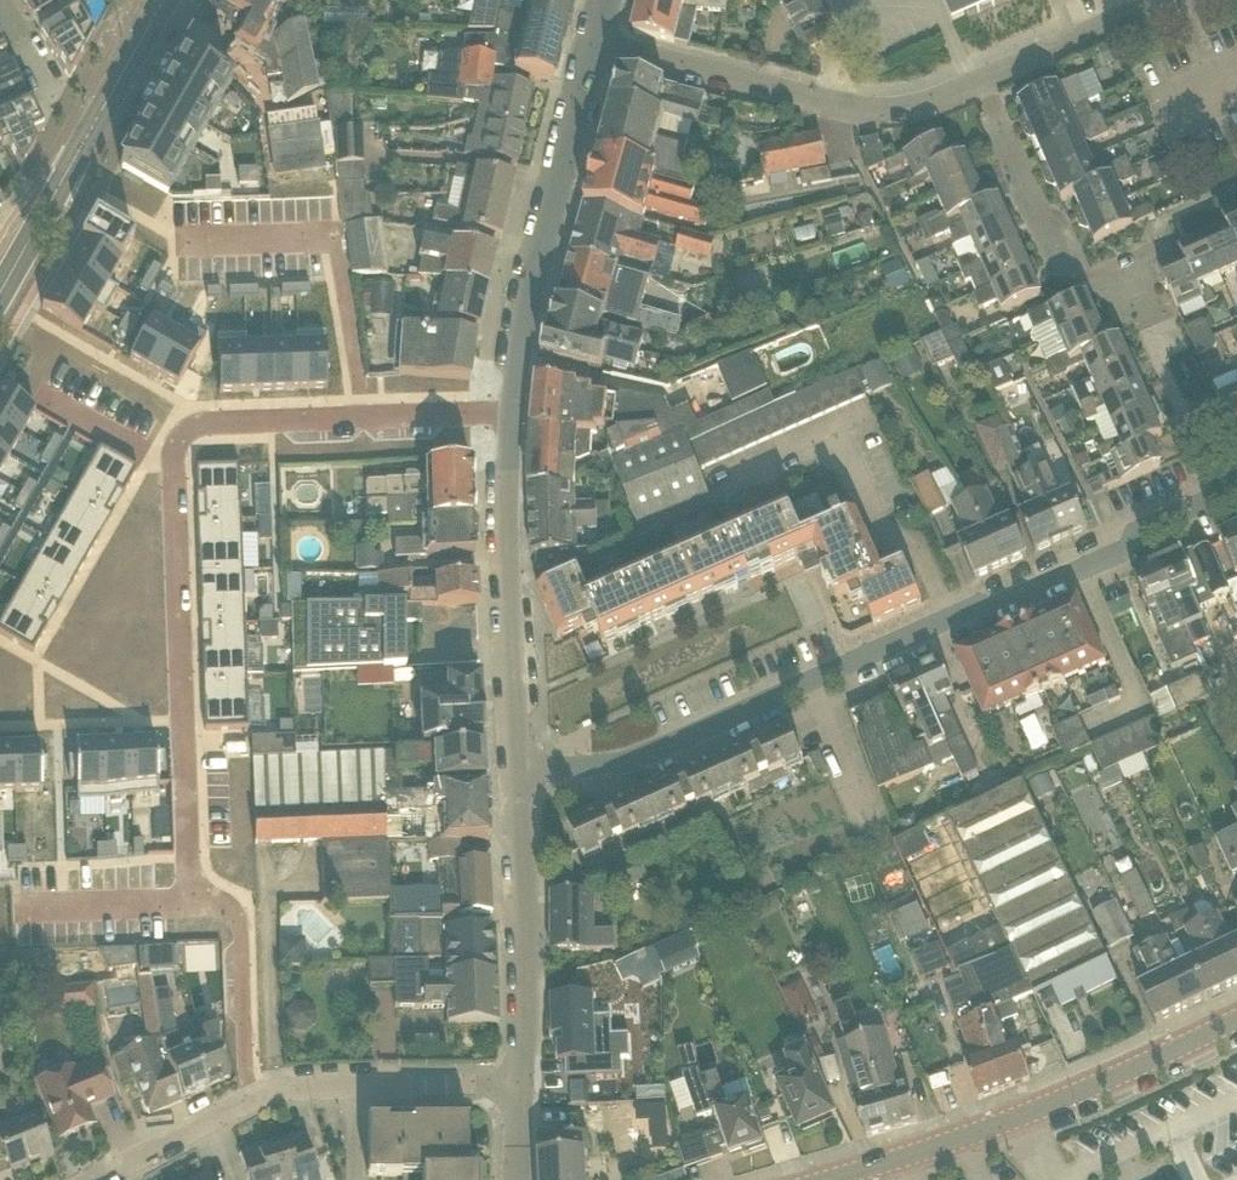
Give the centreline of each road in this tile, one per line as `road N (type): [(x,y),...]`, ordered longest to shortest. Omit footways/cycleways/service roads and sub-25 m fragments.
road 1 (residential): [(517,770),(610,768),(952,617),(1004,604),(1128,548),(1143,528),(1236,488)]
road 2 (residential): [(505,422),(185,440),(178,454),(193,900)]
road 3 (residential): [(1236,478),(1223,435),(1177,400),(1132,301),(1082,282),(1052,250),(979,80)]
road 4 (tertiary): [(824,1179),(937,1147),(1236,1020)]
road 5 (residential): [(979,80),(907,109),(848,110),(596,45)]
road 6 (residential): [(505,422),(515,348),(596,45)]
road 7 (residential): [(517,770),(505,422)]
road 8 (residential): [(519,1085),(517,770)]
road 9 (residential): [(244,1104),(272,1089),(519,1085)]
road 10 (residential): [(193,900),(219,905),(232,919),(244,1104)]
road 11 (residential): [(1192,0),(979,80)]
road 12 (secondary): [(0,291),(84,142)]
road 13 (residential): [(95,1179),(244,1104)]
road 14 (secondary): [(84,142),(167,0)]
road 15 (residential): [(193,900),(37,910)]

